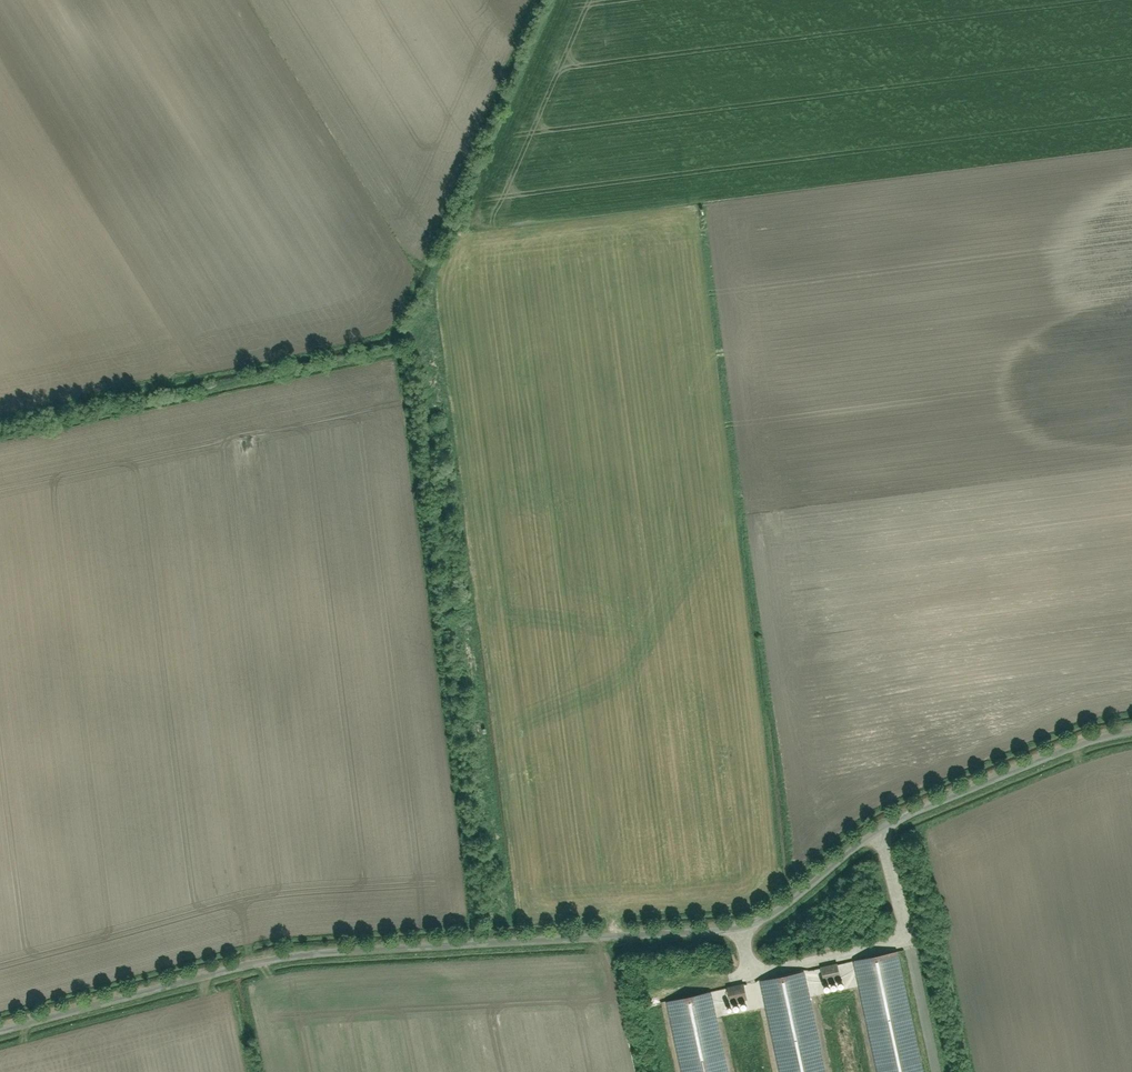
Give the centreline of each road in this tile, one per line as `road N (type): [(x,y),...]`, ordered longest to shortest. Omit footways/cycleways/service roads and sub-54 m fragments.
road 1 (unclassified): [(1131,728),(879,830),(773,914),(738,928),(272,958),(0,1024)]

